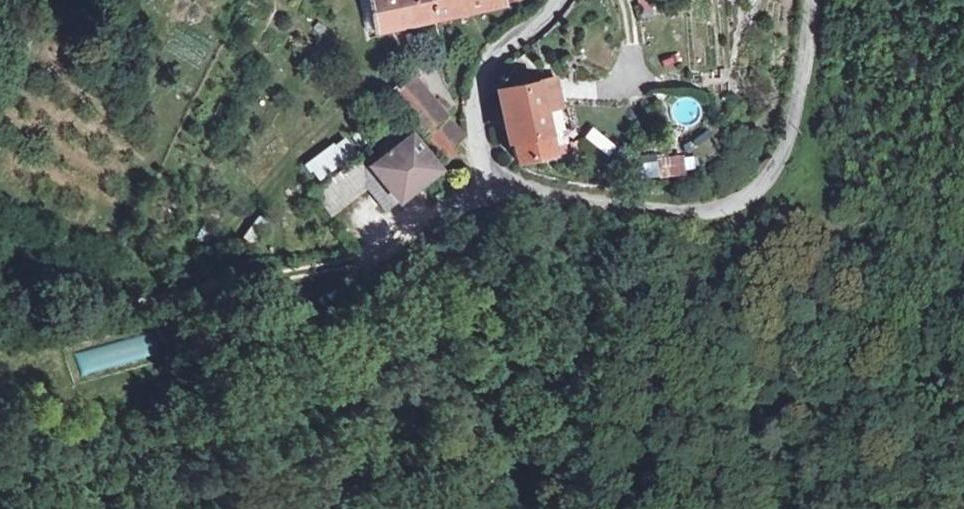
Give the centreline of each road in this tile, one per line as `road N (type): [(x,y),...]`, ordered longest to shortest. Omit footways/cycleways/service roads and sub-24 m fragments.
road 1 (unclassified): [(816,0),(787,156),(758,201),(708,220),(617,211),(498,181),(477,129),(482,71),(555,0)]

